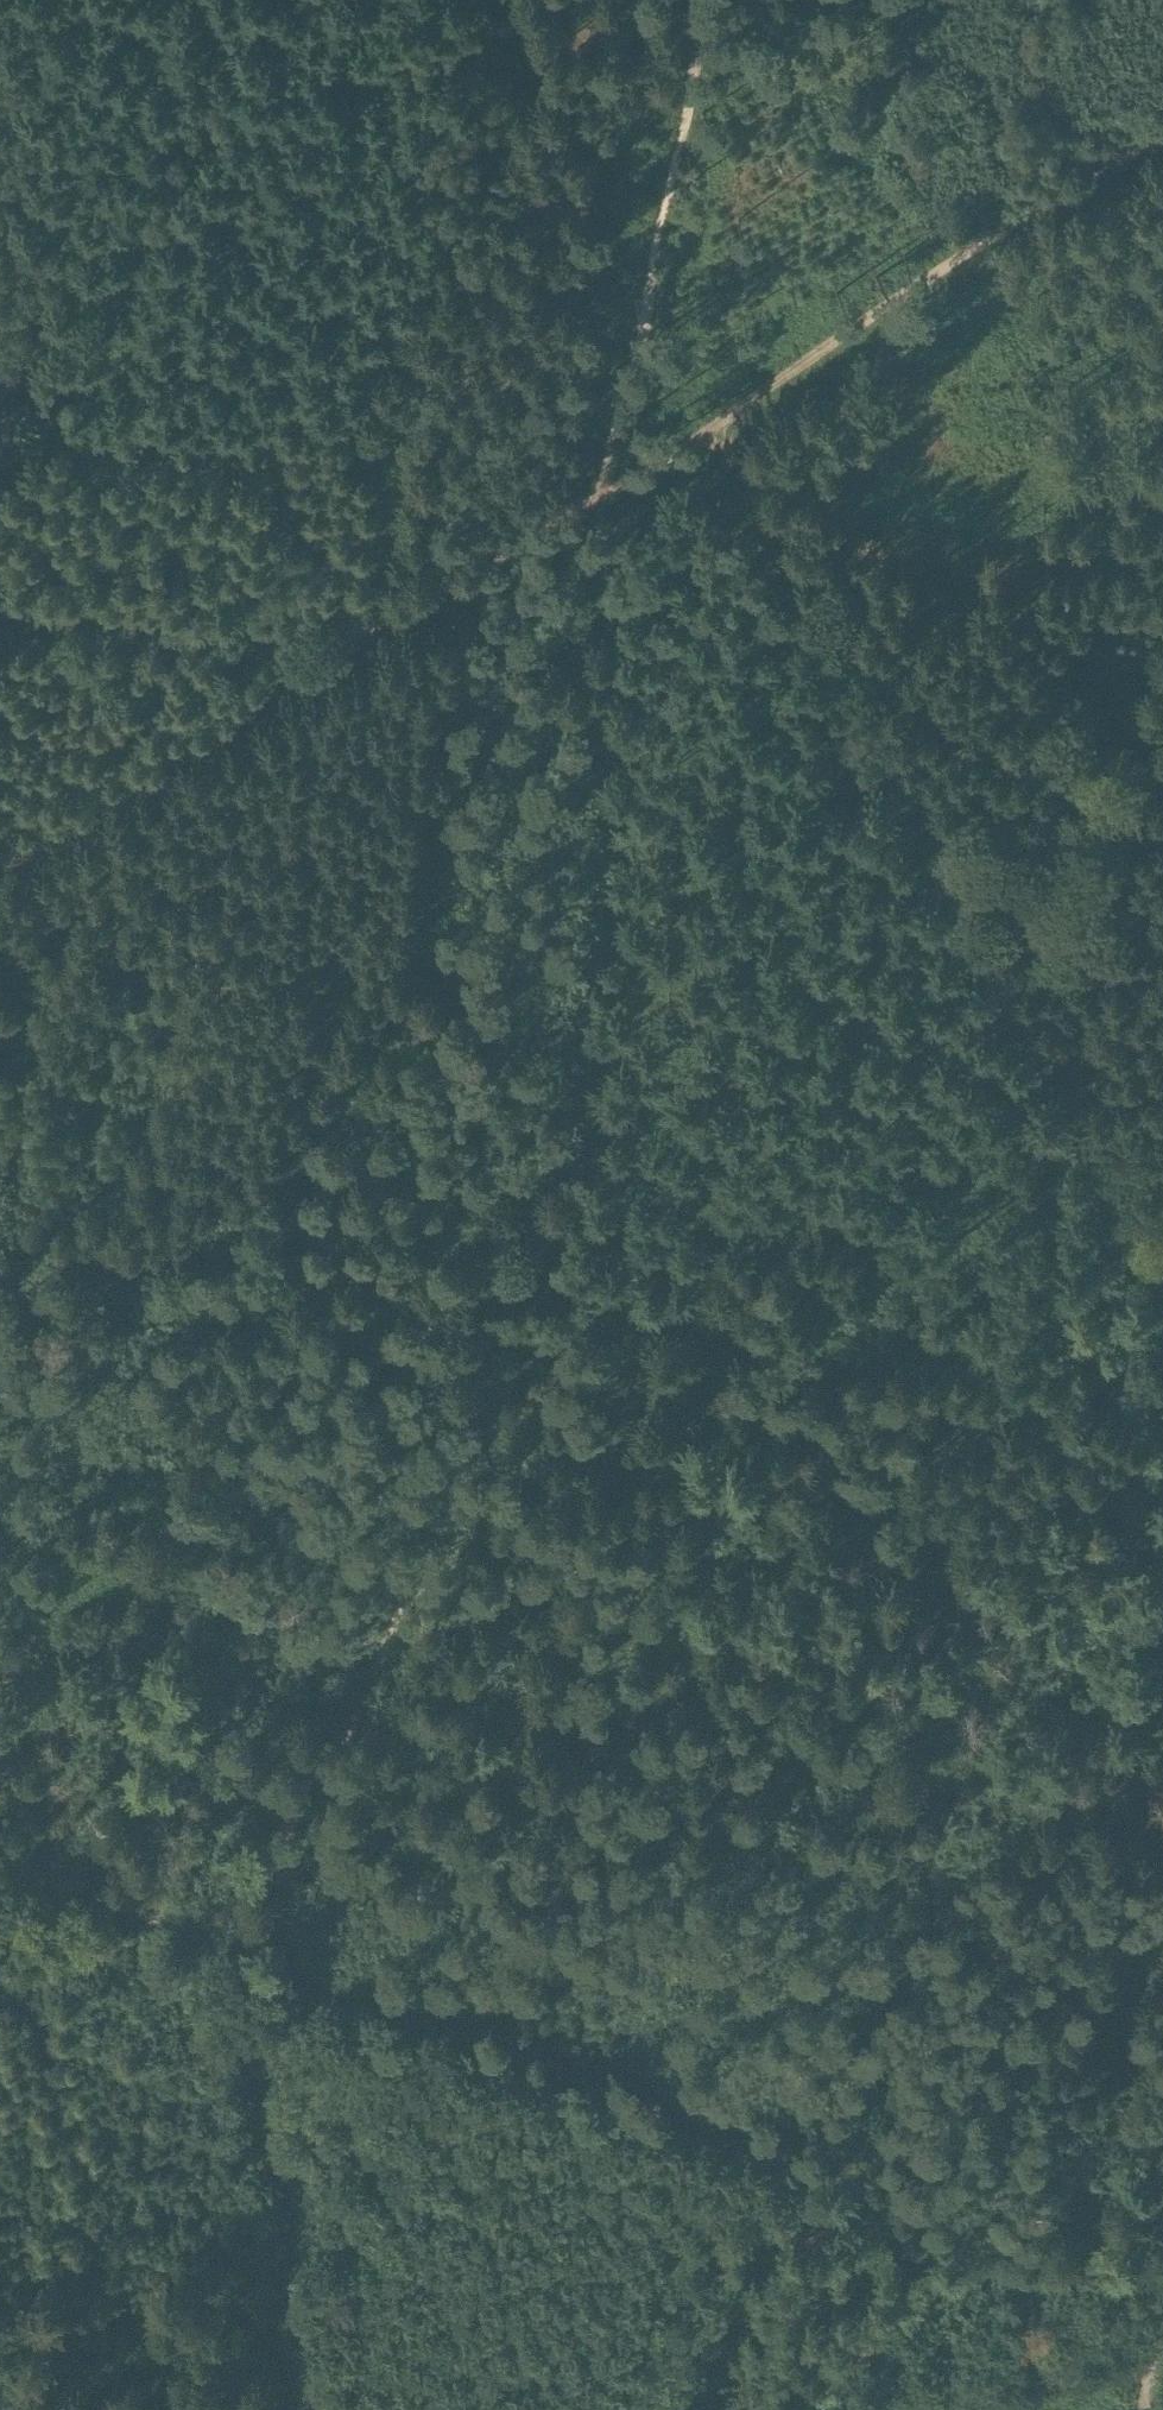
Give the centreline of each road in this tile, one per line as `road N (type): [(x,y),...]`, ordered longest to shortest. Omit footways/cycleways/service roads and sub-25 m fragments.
road 1 (track): [(0,1869),(652,2101),(1025,2263)]
road 2 (track): [(723,428),(1162,1259)]
road 3 (track): [(1162,139),(723,428),(605,495)]
road 4 (track): [(798,2409),(1162,2178)]
road 5 (track): [(335,657),(0,868)]
road 6 (track): [(605,495),(335,657)]

